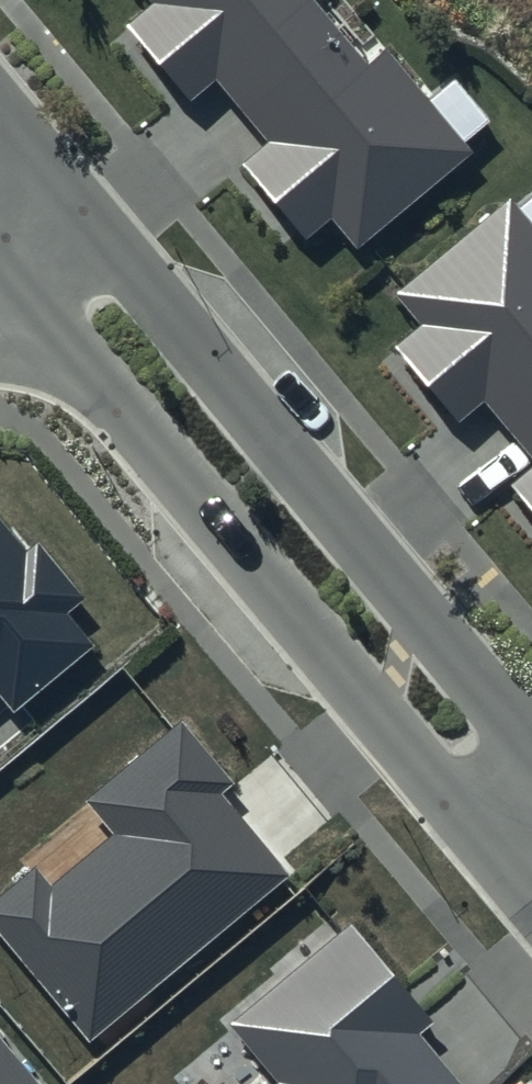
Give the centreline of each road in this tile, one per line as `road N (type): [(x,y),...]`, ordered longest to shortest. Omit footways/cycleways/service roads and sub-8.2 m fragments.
road 1 (residential): [(531,884),(0,266)]
road 2 (residential): [(60,188),(531,755)]

